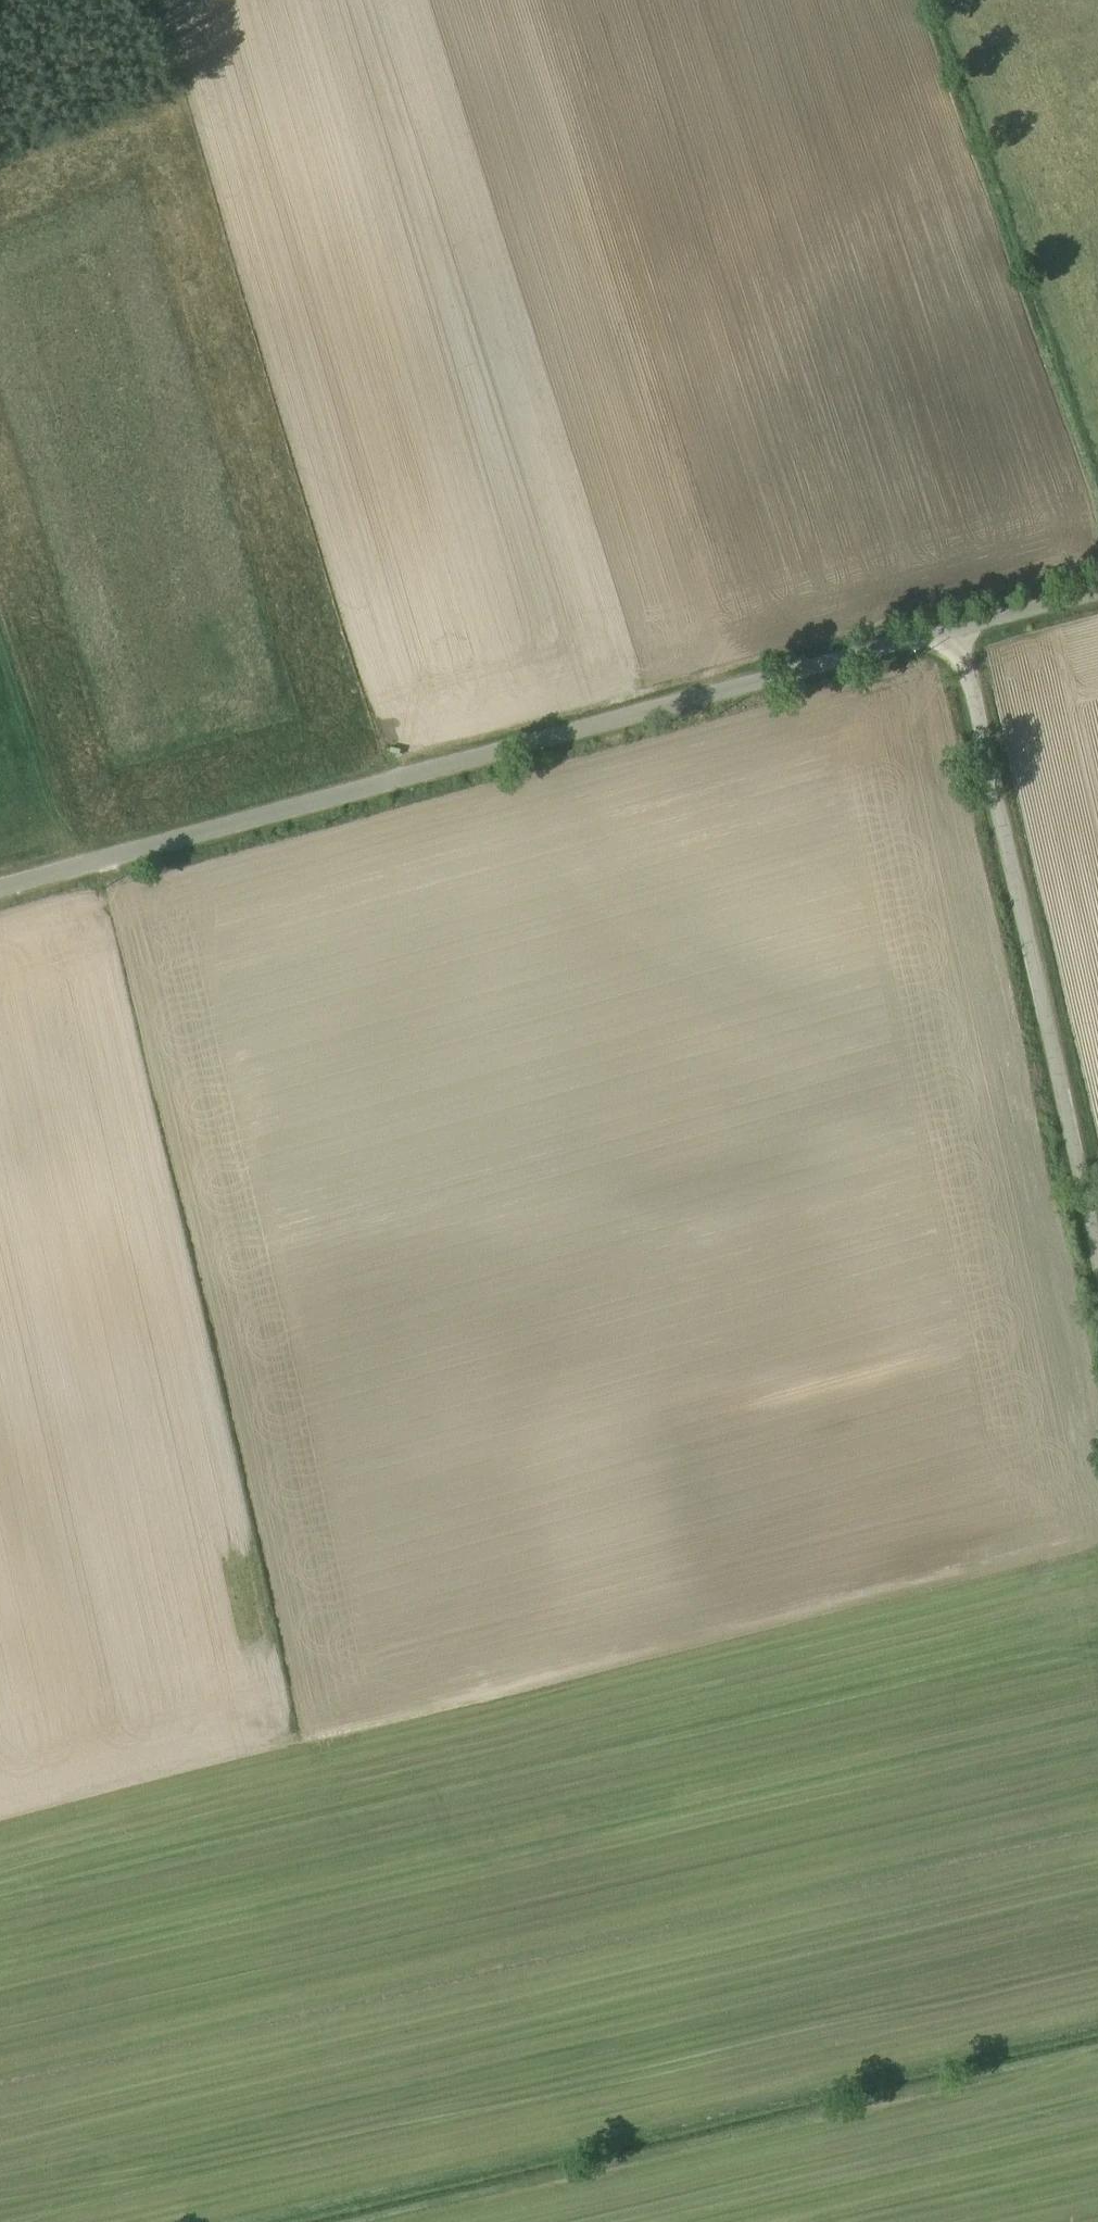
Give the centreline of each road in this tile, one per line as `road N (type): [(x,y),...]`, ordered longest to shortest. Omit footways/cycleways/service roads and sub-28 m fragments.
road 1 (unclassified): [(0,888),(955,630)]
road 2 (unclassified): [(1097,1269),(955,630)]
road 3 (unclassified): [(955,630),(1097,593)]

